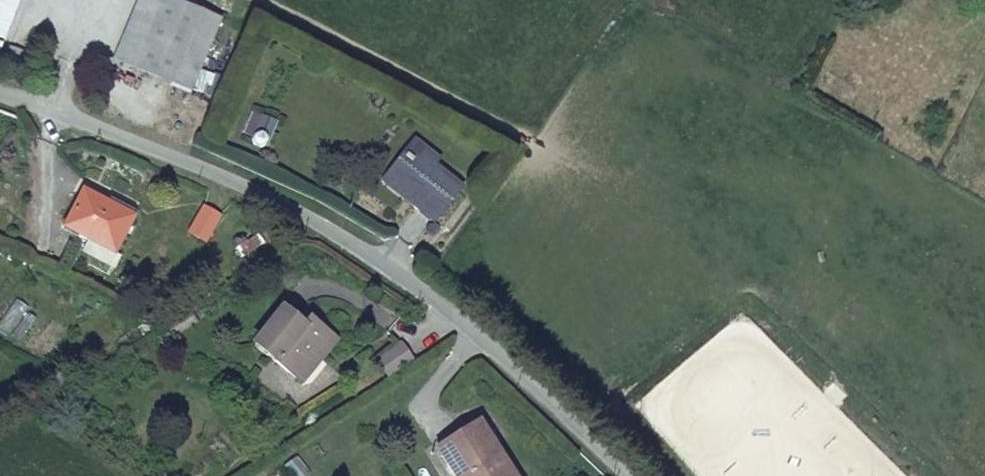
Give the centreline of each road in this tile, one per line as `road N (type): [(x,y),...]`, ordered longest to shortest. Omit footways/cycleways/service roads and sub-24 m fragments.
road 1 (residential): [(0,93),(187,162),(363,250),(461,323),(626,475)]

